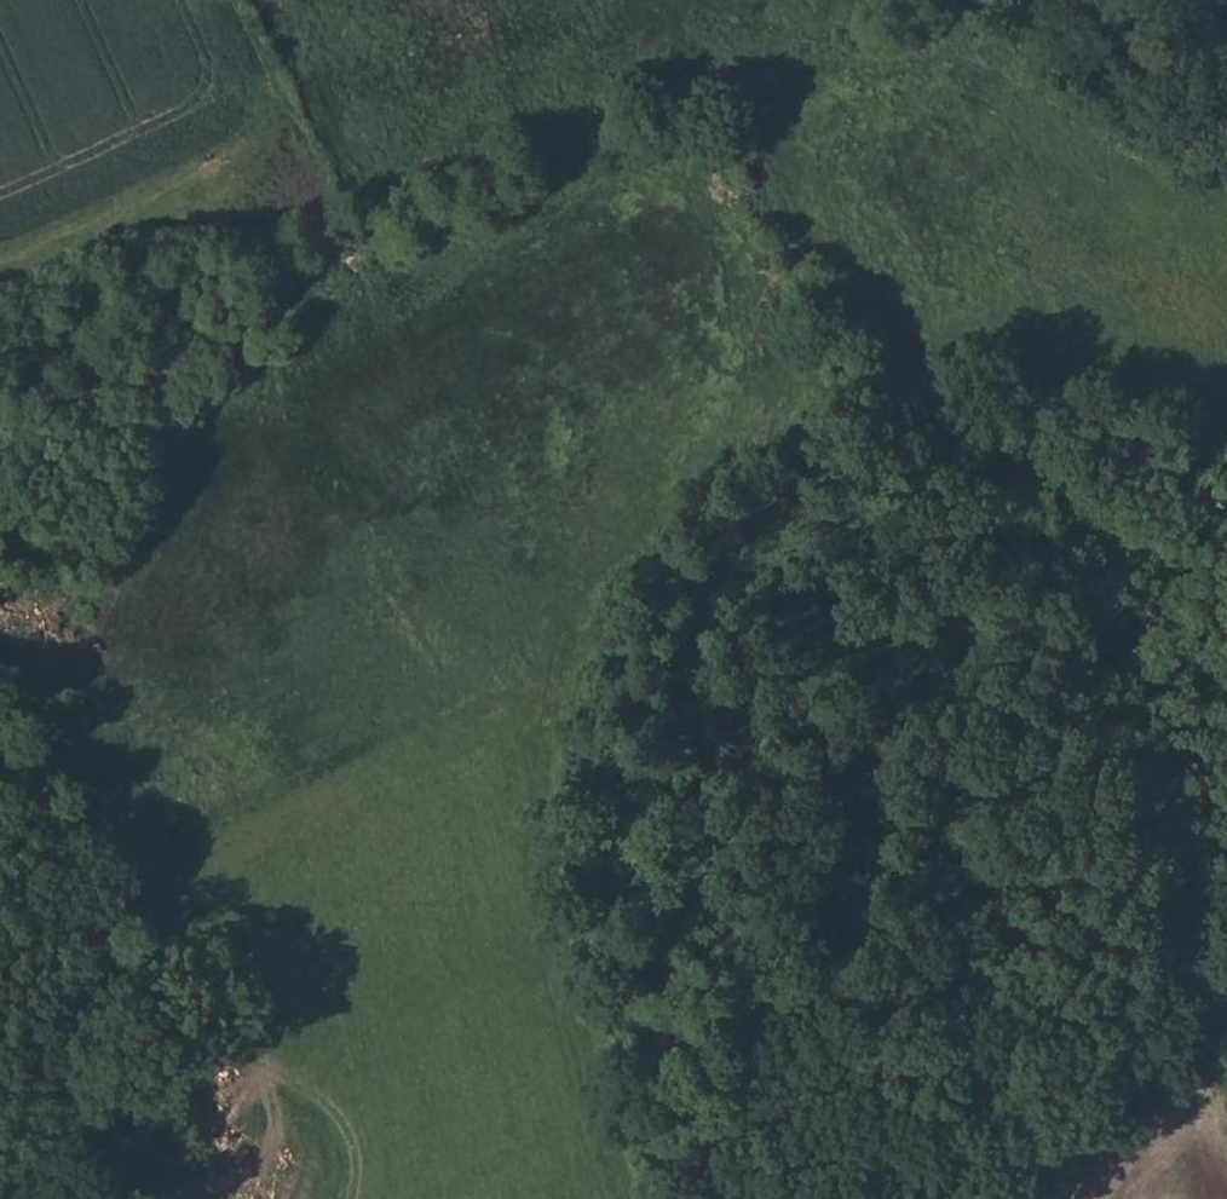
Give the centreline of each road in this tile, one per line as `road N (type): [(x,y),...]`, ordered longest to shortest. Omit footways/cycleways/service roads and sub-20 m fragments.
road 1 (tertiary): [(1015,1198),(1226,988)]

